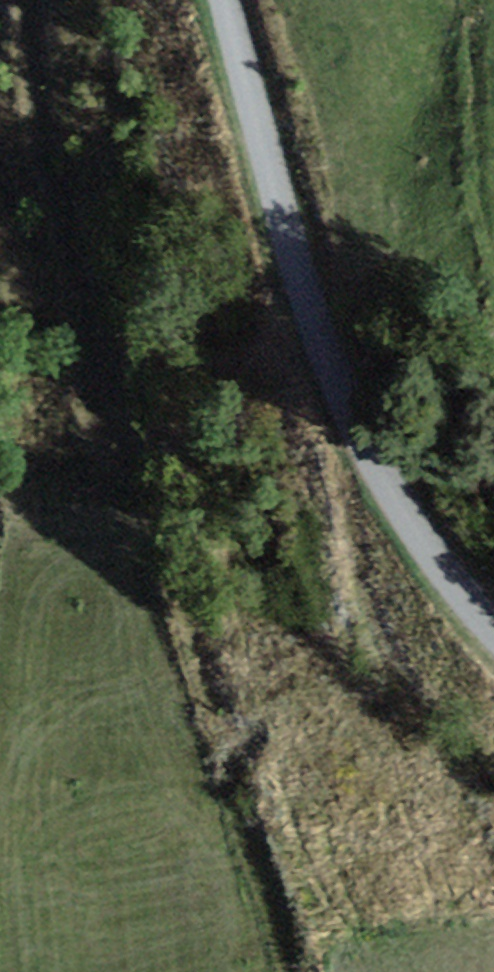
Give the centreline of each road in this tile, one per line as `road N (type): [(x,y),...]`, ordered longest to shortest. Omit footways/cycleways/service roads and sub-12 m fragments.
road 1 (track): [(44,0),(54,154),(89,348),(152,521),(281,971)]
road 2 (unclassified): [(227,0),(343,404),(397,506),(493,633)]

